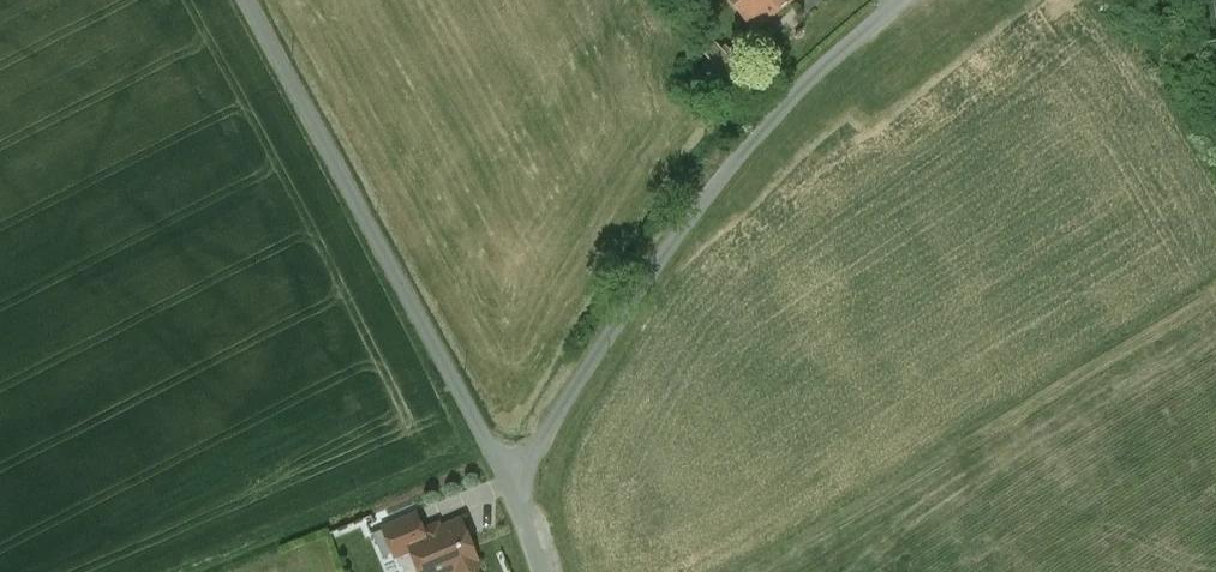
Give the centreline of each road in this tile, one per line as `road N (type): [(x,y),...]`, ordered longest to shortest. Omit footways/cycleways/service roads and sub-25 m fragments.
road 1 (unclassified): [(248,0),(507,473),(544,571)]

